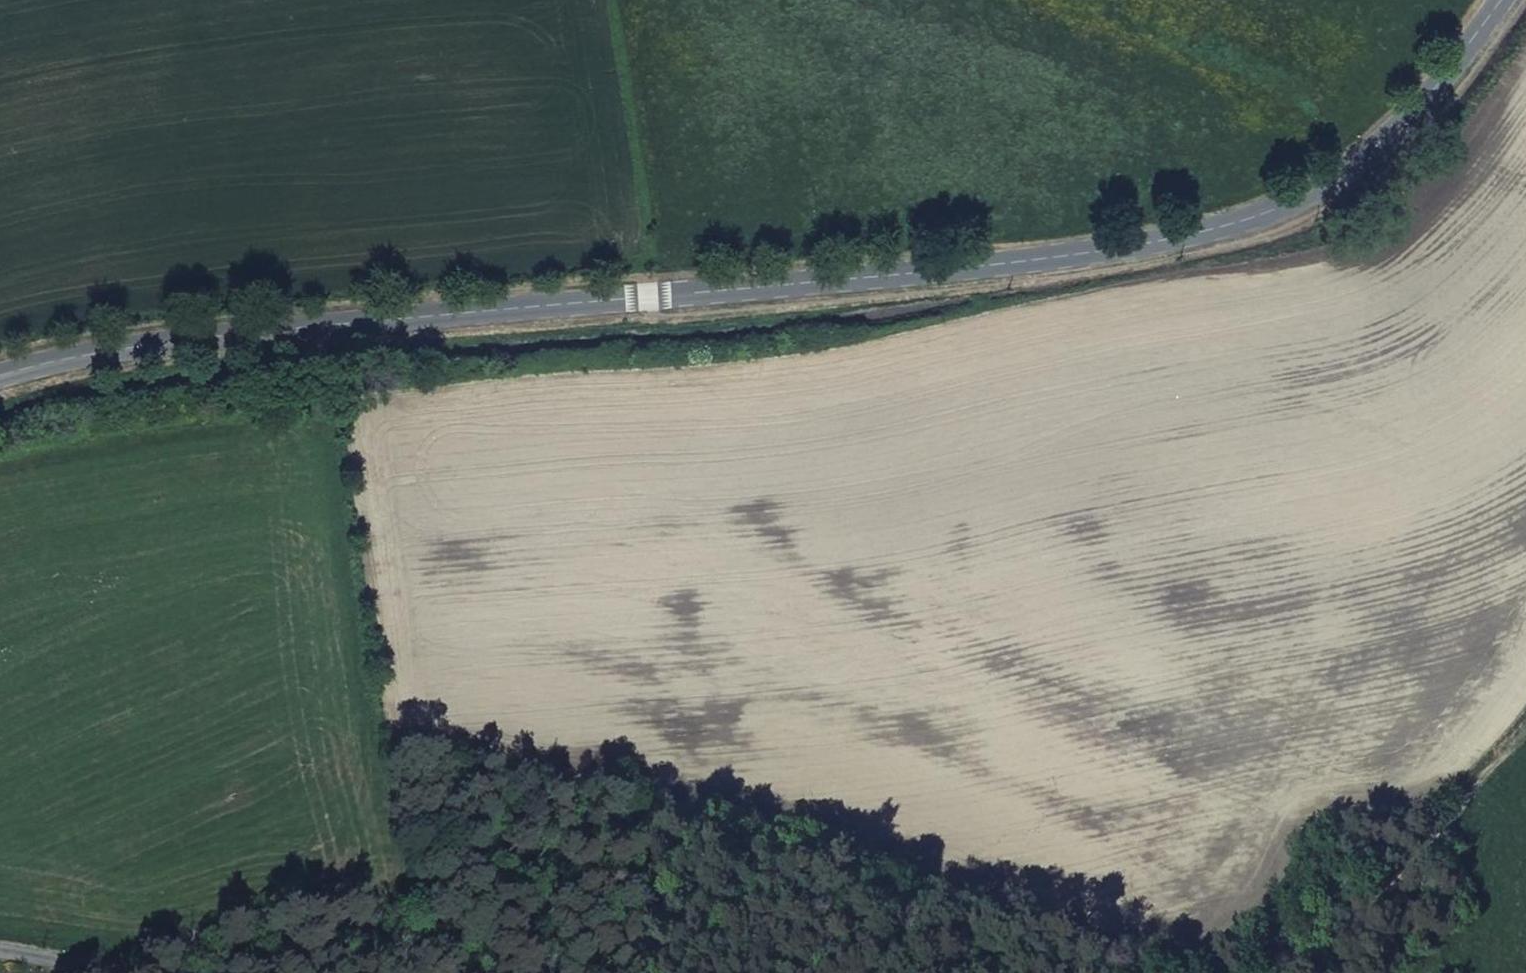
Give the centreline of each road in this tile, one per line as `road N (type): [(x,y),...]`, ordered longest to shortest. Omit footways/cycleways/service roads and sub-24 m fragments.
road 1 (unclassified): [(1500,0),(1411,116),(1374,148),(1275,209),(1191,235),(1025,261),(179,341),(0,377)]

